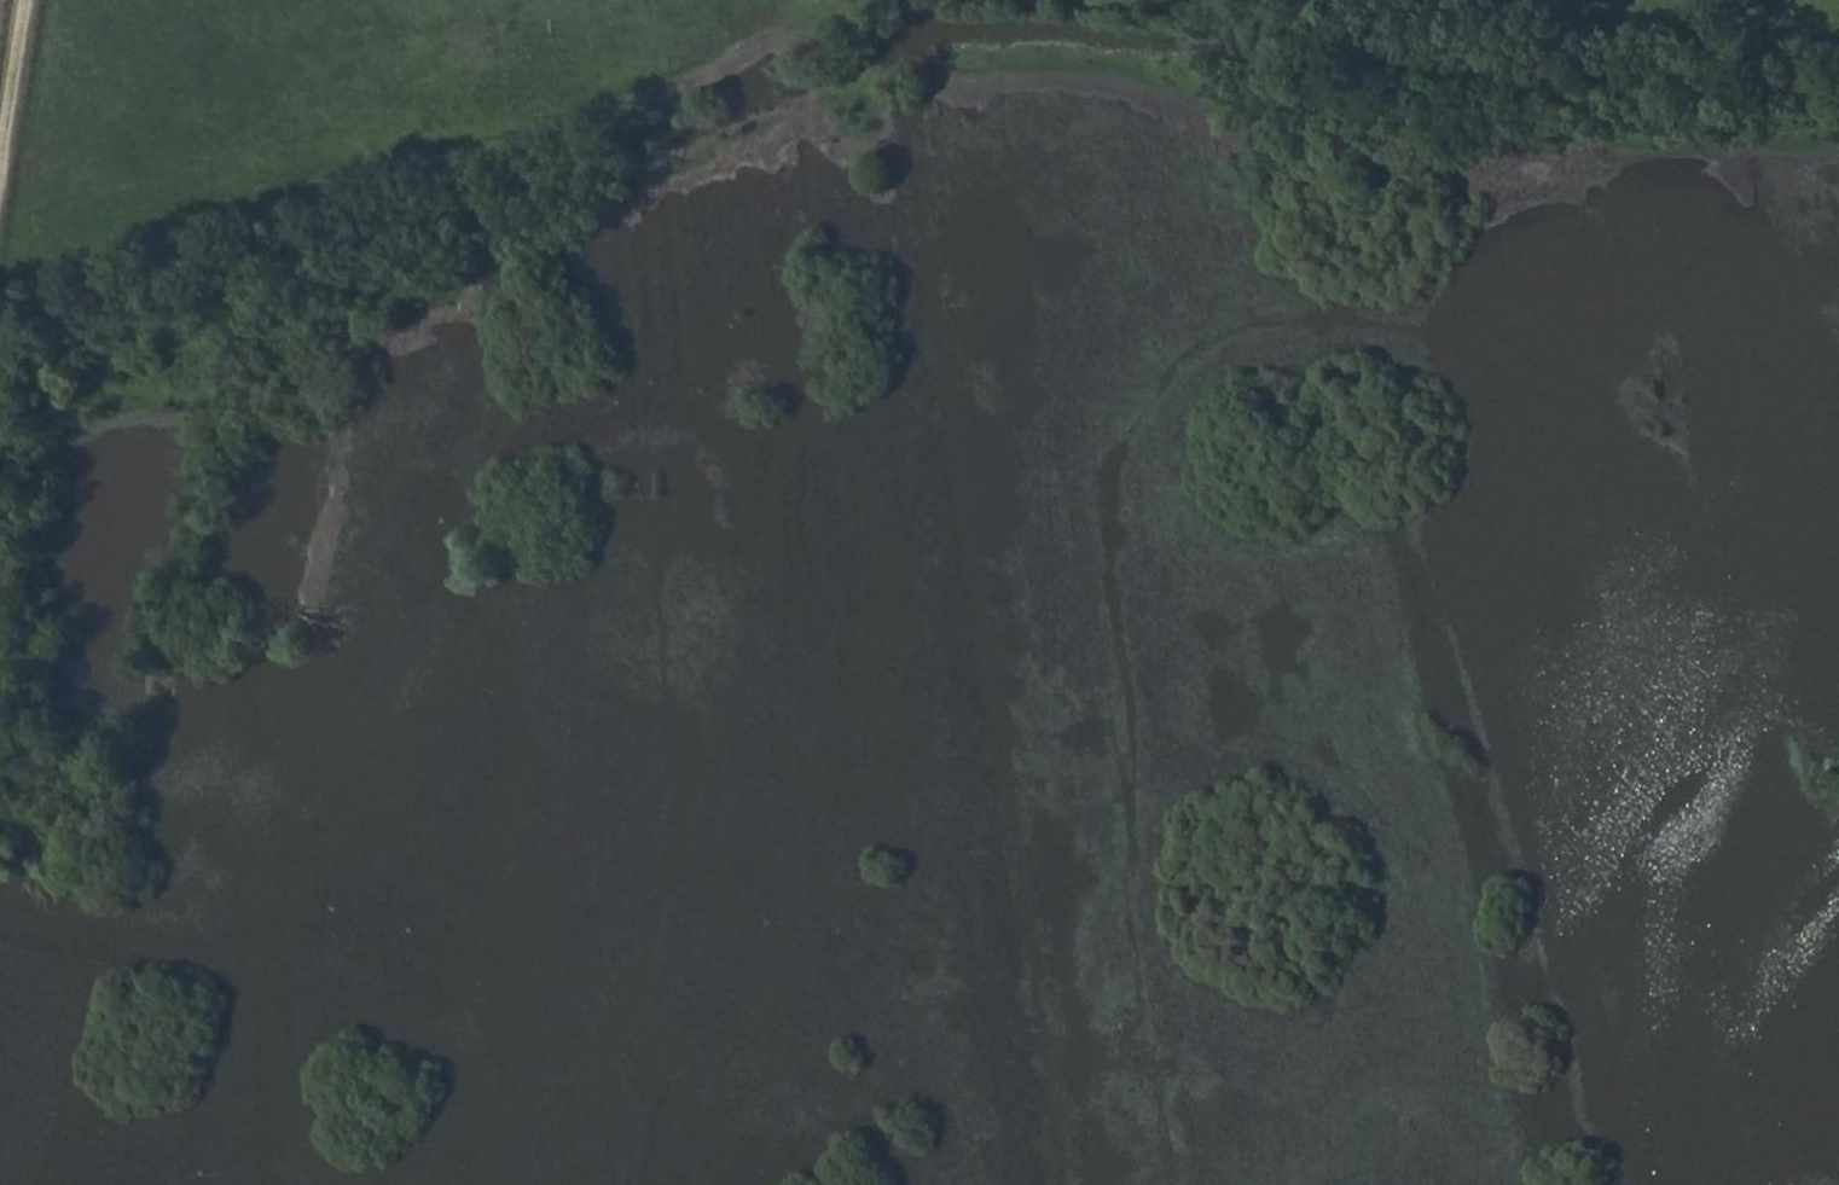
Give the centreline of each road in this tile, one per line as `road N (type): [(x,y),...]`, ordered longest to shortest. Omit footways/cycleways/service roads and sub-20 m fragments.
road 1 (track): [(21,0),(0,156)]

